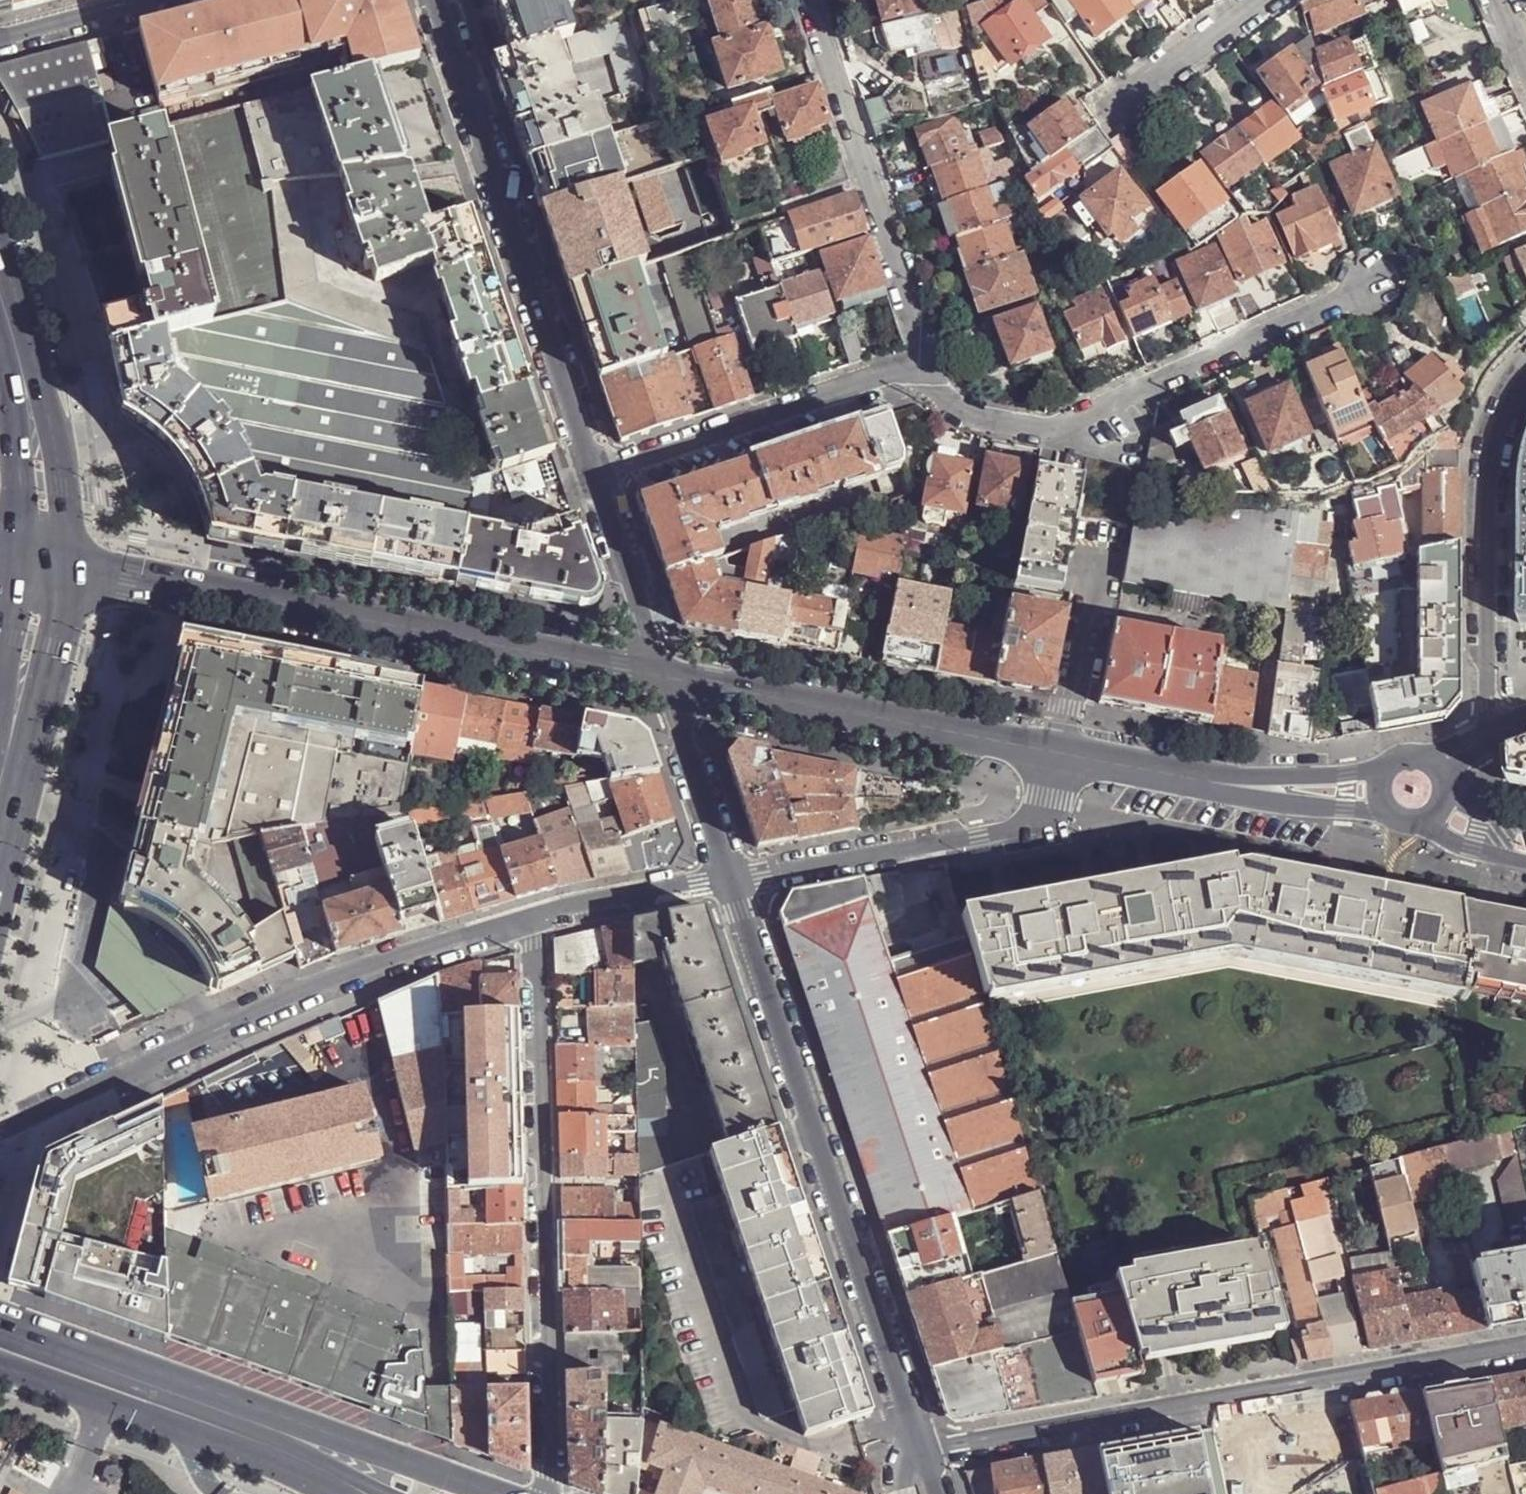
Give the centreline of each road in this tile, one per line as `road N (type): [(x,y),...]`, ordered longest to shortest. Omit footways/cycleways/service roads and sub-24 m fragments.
road 1 (tertiary): [(62,562),(668,679)]
road 2 (residential): [(925,1452),(1525,1348)]
road 3 (residential): [(925,1452),(732,881)]
road 4 (residential): [(0,1130),(348,977),(536,919)]
road 5 (residential): [(536,919),(546,1493)]
road 6 (secondary): [(505,1493),(0,1311)]
road 7 (residential): [(601,484),(439,0)]
road 8 (residential): [(933,373),(965,414),(1060,430),(1369,287)]
road 9 (tertiary): [(668,679),(1060,754)]
road 10 (residential): [(810,0),(933,373)]
road 11 (residential): [(1060,754),(1047,809),(1027,827),(732,881)]
road 12 (residential): [(1525,380),(1503,430),(1496,483),(1490,703),(1499,730)]
road 13 (secondary): [(0,1367),(271,1463),(331,1493)]
road 14 (residential): [(601,484),(933,373)]
road 15 (residential): [(1060,754),(1102,545)]
road 16 (residential): [(732,881),(668,679)]
road 17 (secondary): [(62,562),(55,446),(20,361)]
road 18 (residential): [(668,679),(601,484)]
road 19 (residential): [(536,919),(732,881)]
road 20 (secondary): [(20,361),(10,554)]
road 21 (residential): [(1106,112),(1256,0)]
road 22 (secondary): [(11,736),(52,658),(62,562)]
road 23 (secondary): [(10,554),(3,645),(11,736)]
road 24 (tertiary): [(1060,754),(1224,788)]
road 25 (tertiary): [(1224,788),(1388,811)]
road 26 (tertiary): [(1383,772),(1224,788)]
road 27 (residential): [(0,38),(145,0)]

